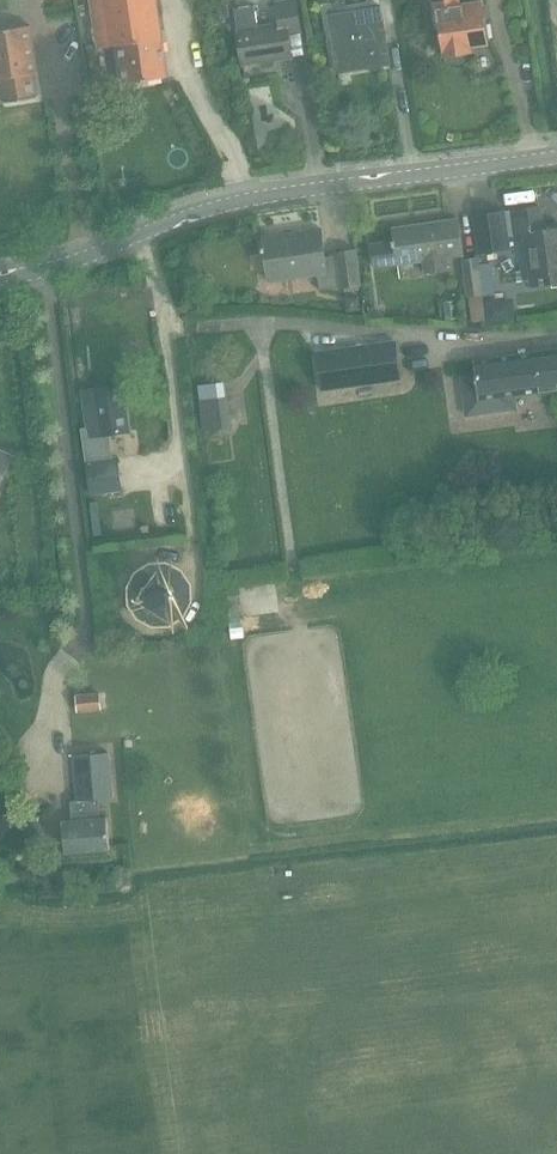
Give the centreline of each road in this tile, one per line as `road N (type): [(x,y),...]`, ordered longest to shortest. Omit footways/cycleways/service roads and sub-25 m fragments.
road 1 (tertiary): [(0,278),(64,264),(232,203),(556,155)]

